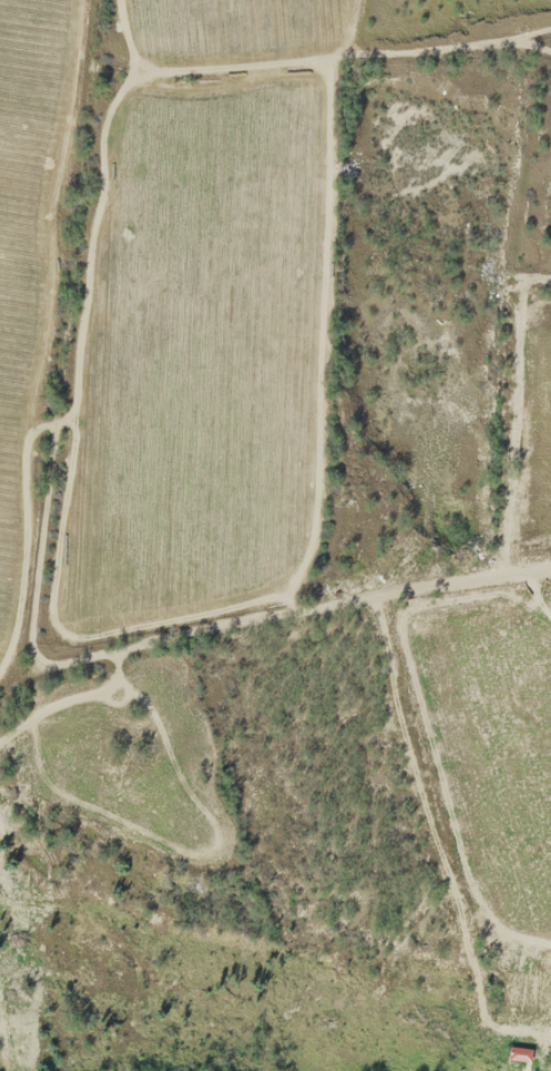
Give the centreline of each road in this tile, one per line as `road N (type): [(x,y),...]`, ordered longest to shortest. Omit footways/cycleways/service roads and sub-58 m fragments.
road 1 (track): [(35,678),(35,567),(110,38)]
road 2 (track): [(35,678),(550,570)]
road 3 (track): [(550,54),(436,38),(110,38)]
road 4 (track): [(520,573),(541,180),(550,154)]

